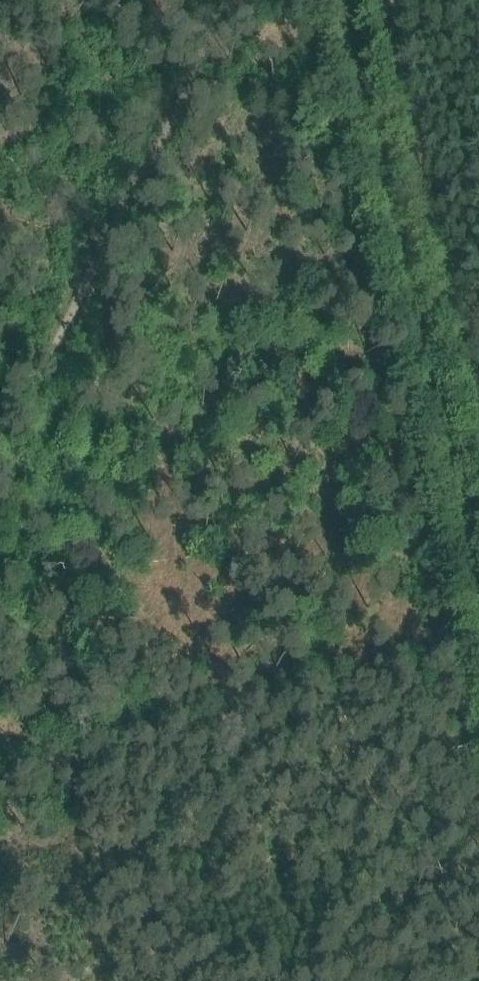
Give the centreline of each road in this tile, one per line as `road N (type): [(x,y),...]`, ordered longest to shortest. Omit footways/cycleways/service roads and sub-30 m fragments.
road 1 (track): [(341,0),(478,606)]

